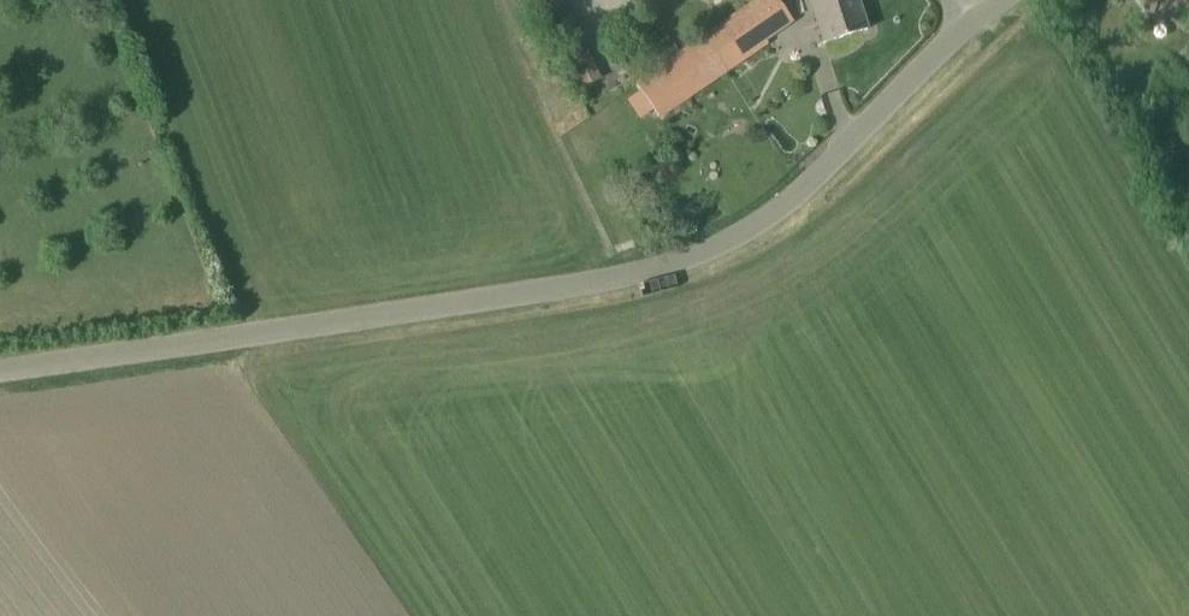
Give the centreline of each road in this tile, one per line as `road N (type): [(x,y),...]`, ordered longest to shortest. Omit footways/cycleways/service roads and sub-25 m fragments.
road 1 (unclassified): [(0,375),(597,291),(727,248),(797,200),(968,39)]

